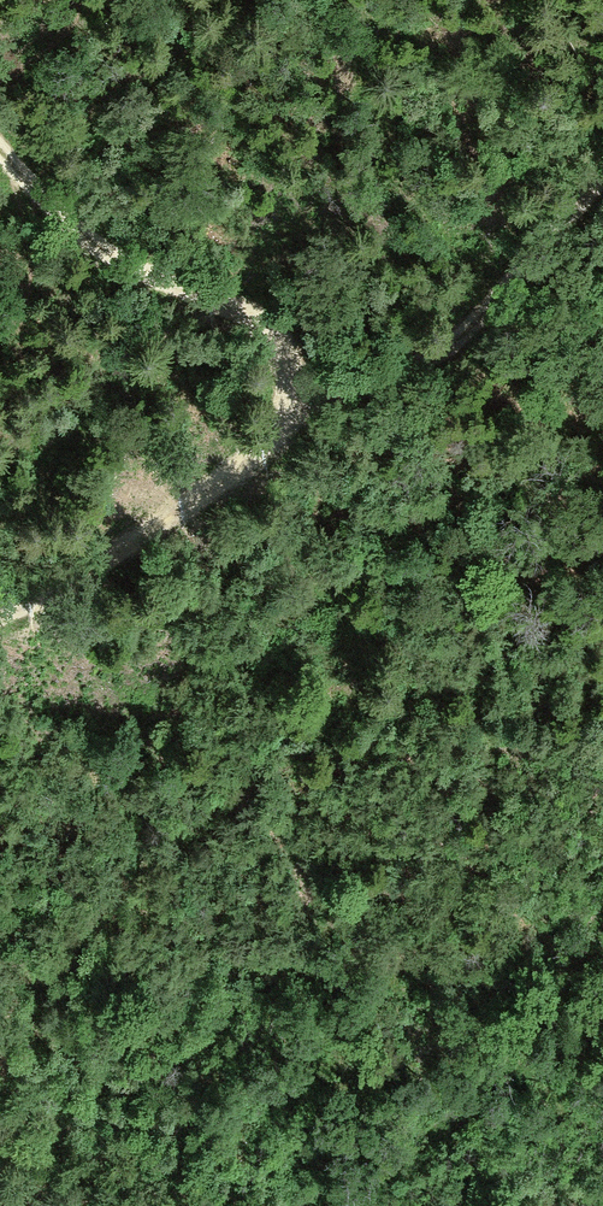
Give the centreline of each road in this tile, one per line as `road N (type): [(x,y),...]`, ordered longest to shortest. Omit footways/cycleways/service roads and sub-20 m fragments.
road 1 (track): [(0,615),(70,587),(213,489),(268,447),(298,400),(282,336),(130,269),(0,152)]
road 2 (track): [(312,1205),(501,1083),(602,928)]
road 3 (track): [(298,400),(407,373),(503,291),(602,183)]

